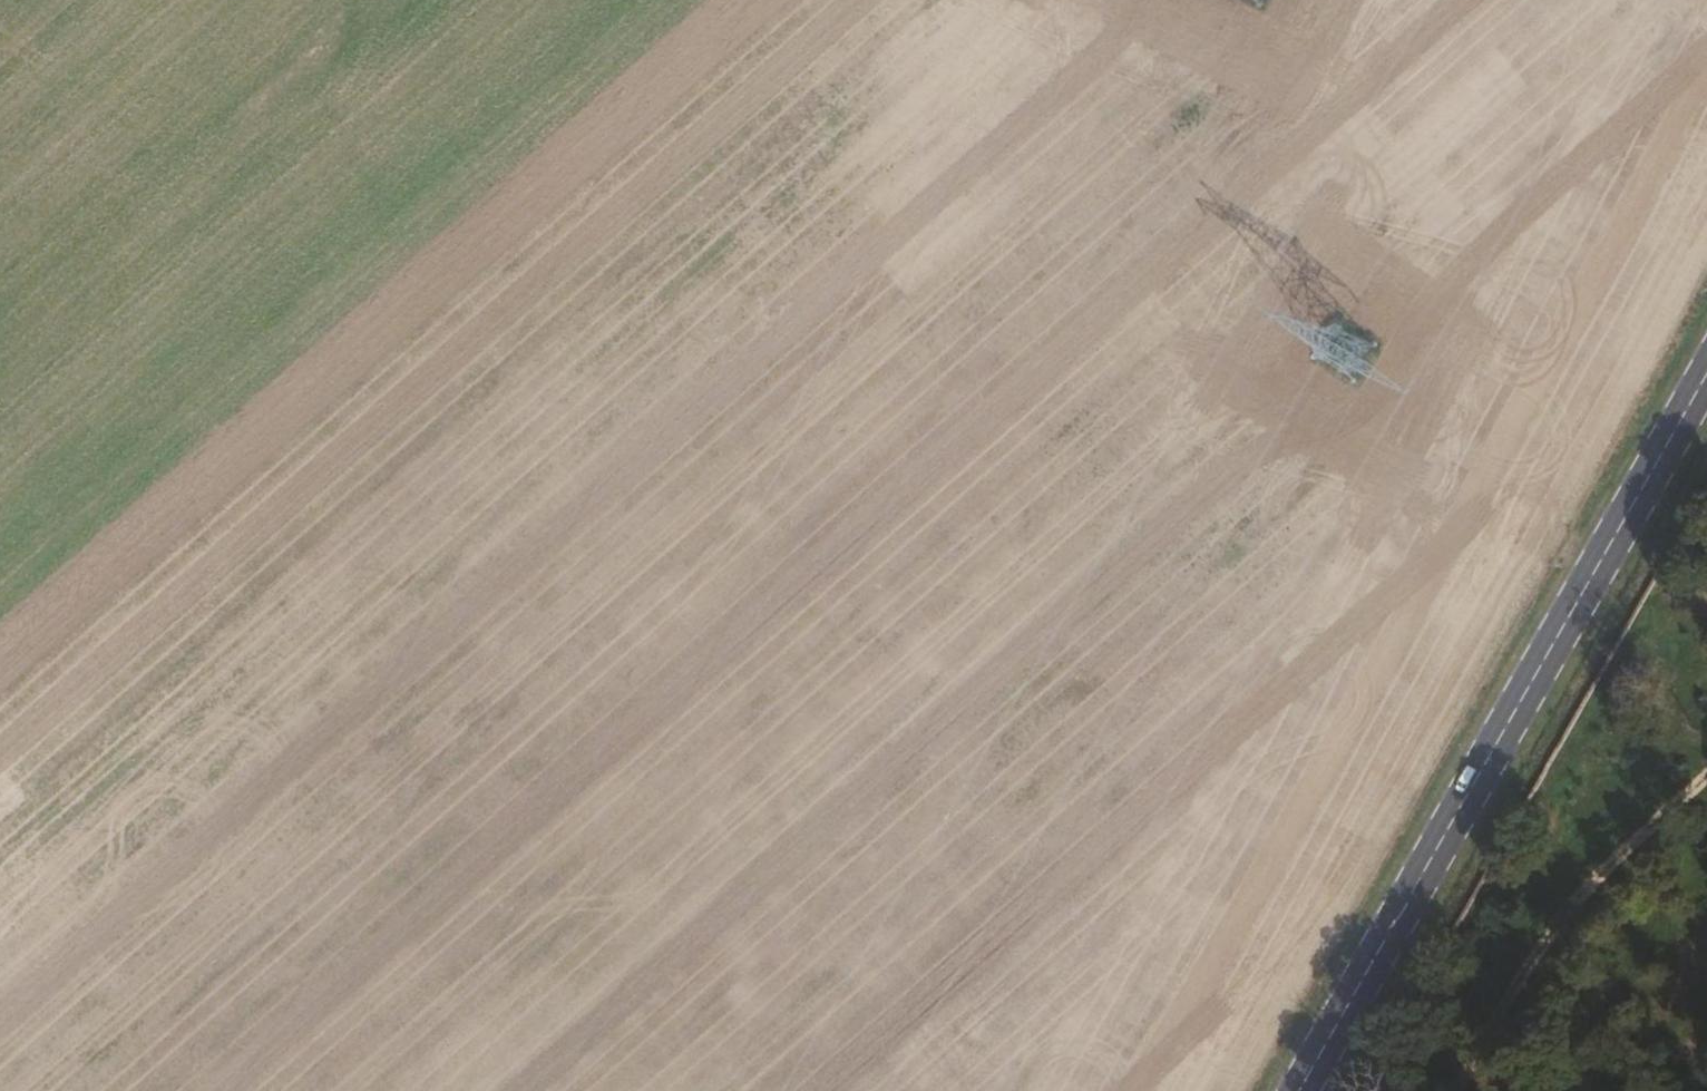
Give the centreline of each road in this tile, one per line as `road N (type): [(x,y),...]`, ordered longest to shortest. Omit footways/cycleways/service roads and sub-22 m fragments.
road 1 (primary): [(1706,374),(1299,1090)]

